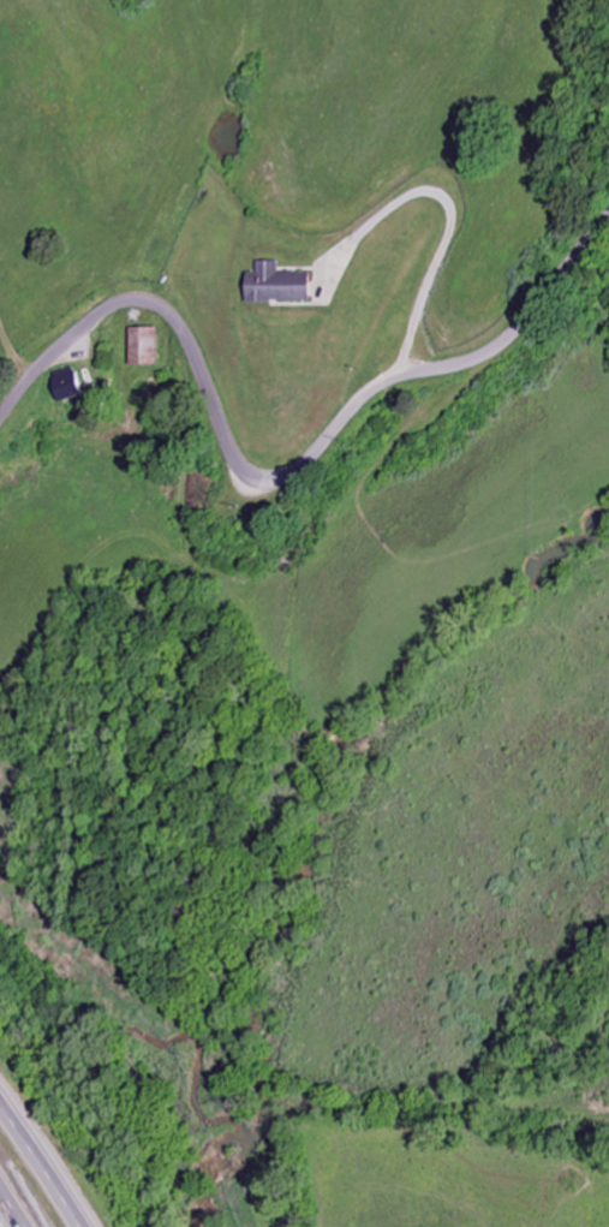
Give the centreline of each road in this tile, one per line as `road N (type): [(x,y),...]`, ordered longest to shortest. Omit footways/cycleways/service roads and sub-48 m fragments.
road 1 (residential): [(608,213),(498,347),(369,395),(287,475),(251,471),(237,457),(187,336),(153,305),(129,303),(85,322),(0,419)]
road 2 (trunk): [(91,1226),(0,1092)]

